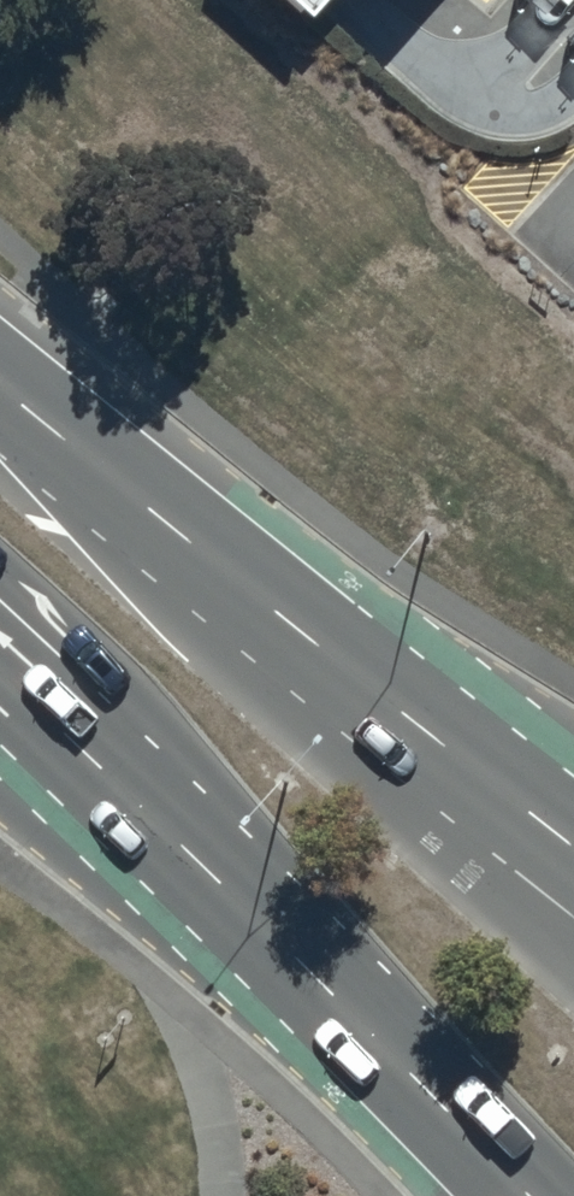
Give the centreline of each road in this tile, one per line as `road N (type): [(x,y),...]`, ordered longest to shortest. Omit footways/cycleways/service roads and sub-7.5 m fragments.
road 1 (primary): [(530,1195),(149,809)]
road 2 (primary): [(179,523),(573,837)]
road 3 (trunk): [(179,523),(573,785)]
road 4 (primary): [(0,376),(179,523)]
road 5 (primary): [(149,809),(0,673)]
road 6 (primary): [(149,809),(0,743)]

